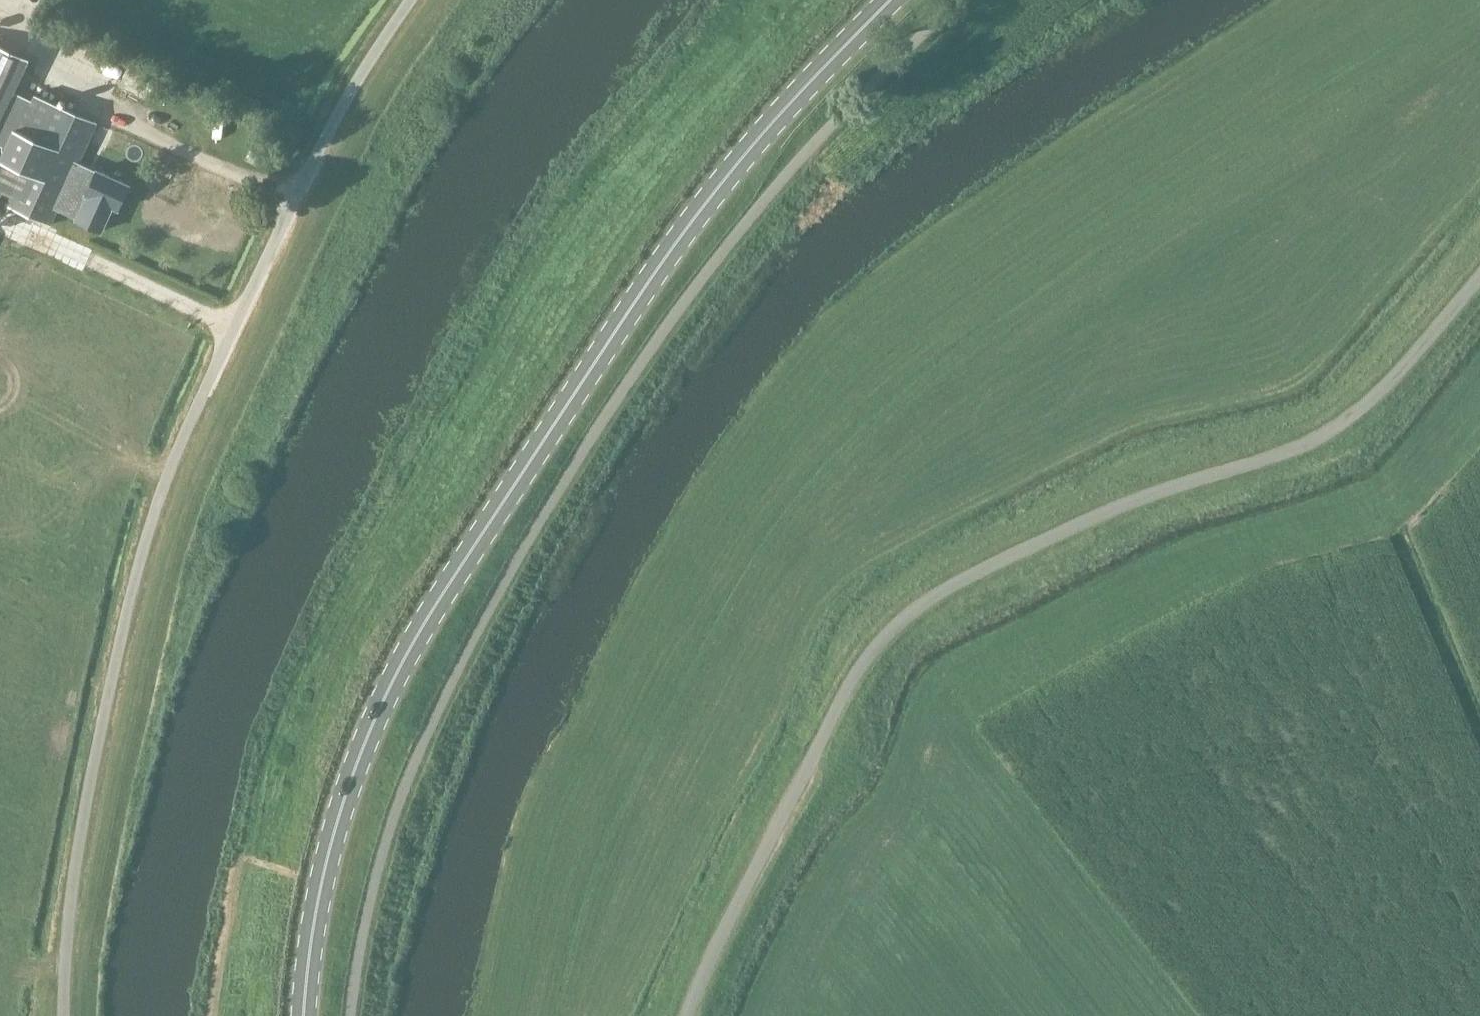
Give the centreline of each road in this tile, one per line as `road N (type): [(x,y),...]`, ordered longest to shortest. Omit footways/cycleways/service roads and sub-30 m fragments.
road 1 (unclassified): [(349,1015),(369,902),(402,790),(521,551),(624,386),(734,236),(955,0)]
road 2 (primary): [(303,1015),(318,901),(344,799),(423,625),(713,193),(889,0)]
road 3 (unclassified): [(687,1015),(853,680),(910,615),(1103,515),(1326,435),(1380,393),(1479,279)]
road 4 (unclassified): [(67,1015),(71,892),(108,674),(166,469),(307,161),(407,0)]

